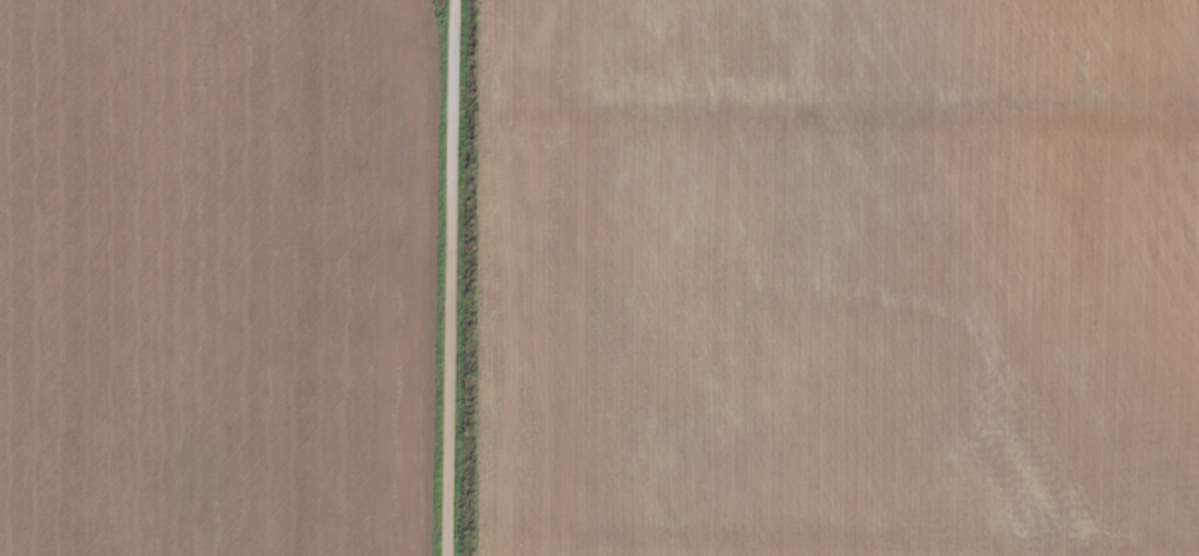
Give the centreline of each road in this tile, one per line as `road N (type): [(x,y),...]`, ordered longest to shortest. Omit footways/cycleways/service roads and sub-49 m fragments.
road 1 (residential): [(454,555),(460,0)]

